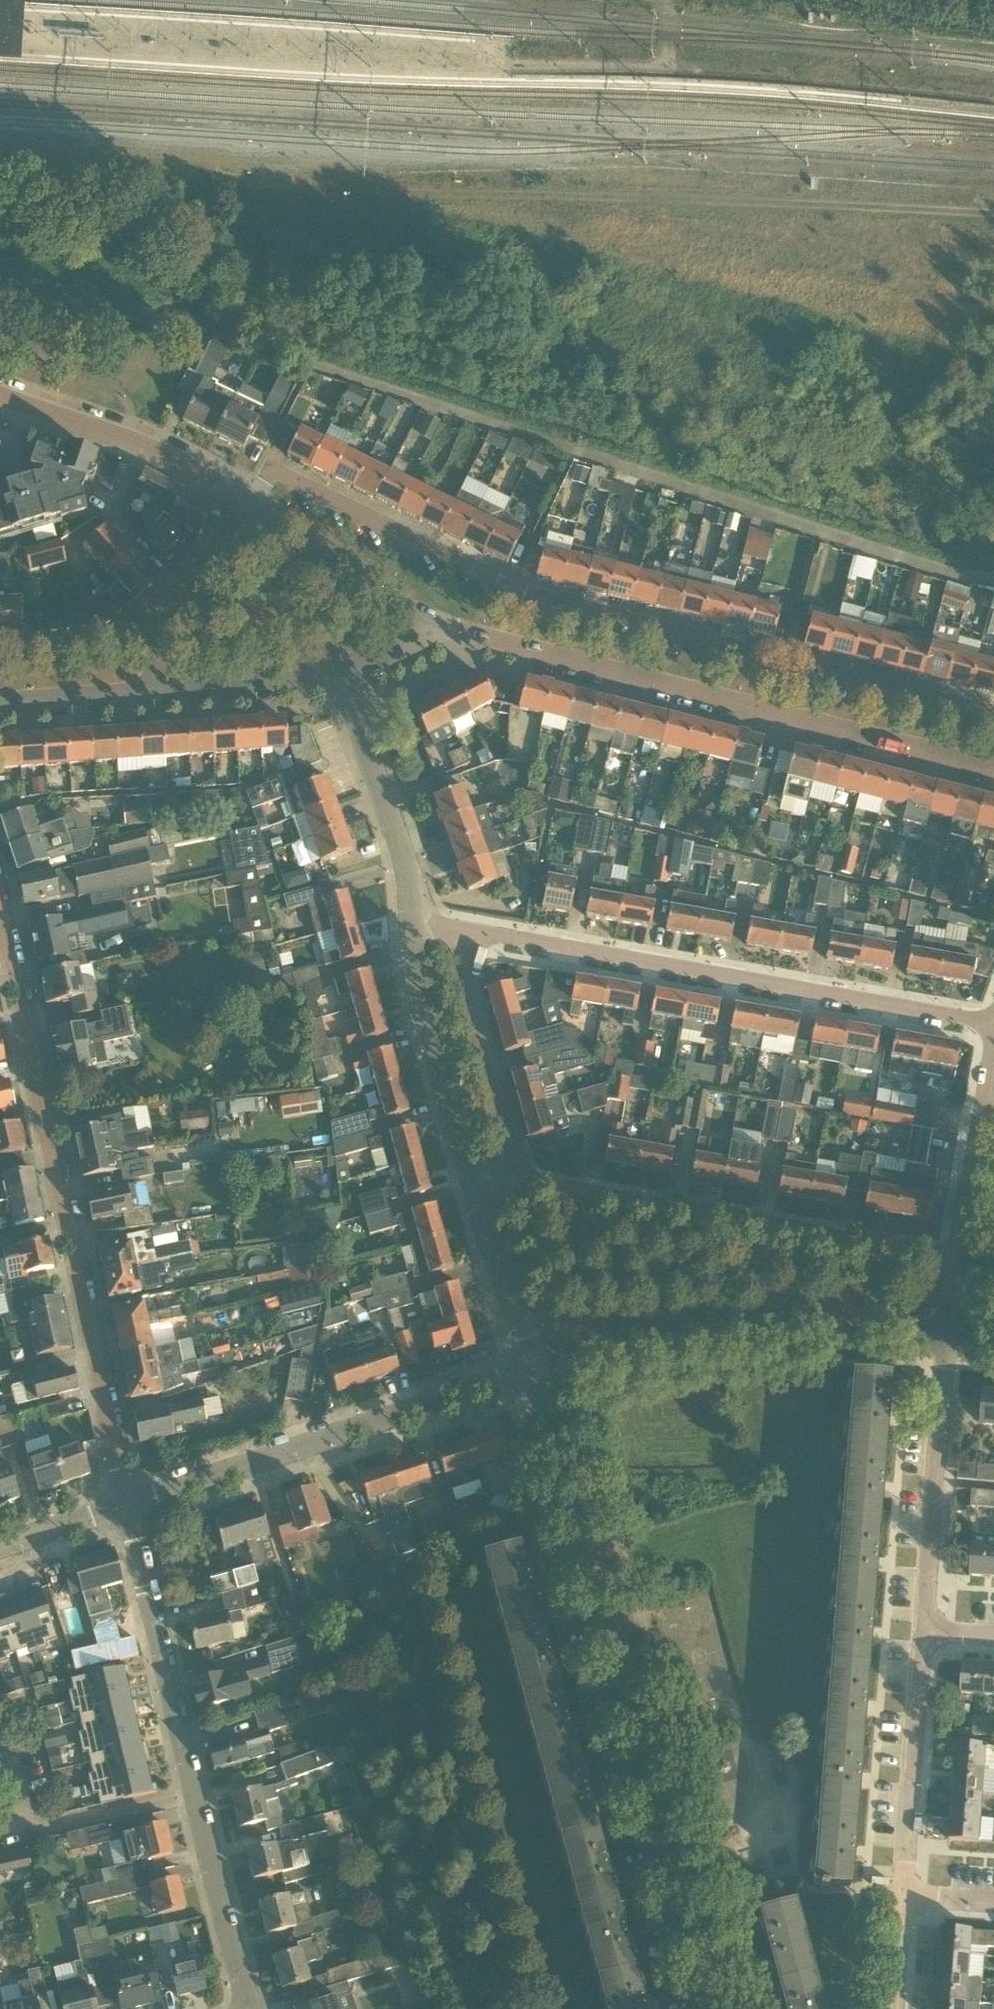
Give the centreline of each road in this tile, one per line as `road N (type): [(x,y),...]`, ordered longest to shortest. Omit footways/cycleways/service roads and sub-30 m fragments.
road 1 (residential): [(993,706),(528,593),(270,474),(240,501)]
road 2 (residential): [(709,2008),(541,1369)]
road 3 (residential): [(129,1505),(0,923)]
road 4 (residential): [(993,769),(424,622)]
road 5 (residential): [(988,1022),(459,934)]
road 6 (residential): [(252,2008),(129,1505)]
road 7 (residential): [(952,1232),(521,1174)]
road 8 (tertiary): [(129,1505),(303,1439),(541,1369)]
road 9 (tertiary): [(541,1369),(729,1322),(855,1317),(936,1325)]
road 10 (residential): [(915,1632),(936,1325)]
road 11 (residential): [(476,1196),(412,968),(416,912)]
road 12 (residential): [(240,501),(156,452),(0,400)]
road 13 (residential): [(897,1886),(915,1632)]
road 14 (residential): [(416,912),(334,674)]
road 15 (residential): [(521,1174),(459,934)]
road 16 (residential): [(424,622),(240,501)]
road 17 (residential): [(952,1232),(988,1022)]
road 18 (residential): [(541,1369),(476,1196)]
road 19 (residential): [(0,705),(168,688)]
road 20 (residential): [(143,629),(142,599),(240,501)]
road 21 (residential): [(168,688),(334,674)]
road 22 (residential): [(0,642),(143,629)]
road 23 (tertiary): [(0,1551),(129,1505)]
road 24 (residential): [(889,2008),(897,1886)]

